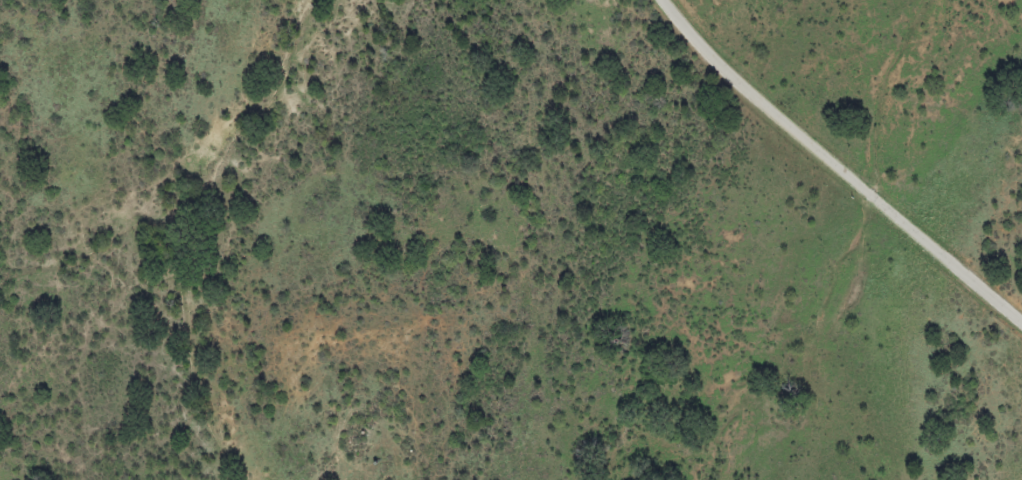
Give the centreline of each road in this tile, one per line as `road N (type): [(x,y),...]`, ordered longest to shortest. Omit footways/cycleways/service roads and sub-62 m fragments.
road 1 (residential): [(1021,322),(754,100),(660,0)]

